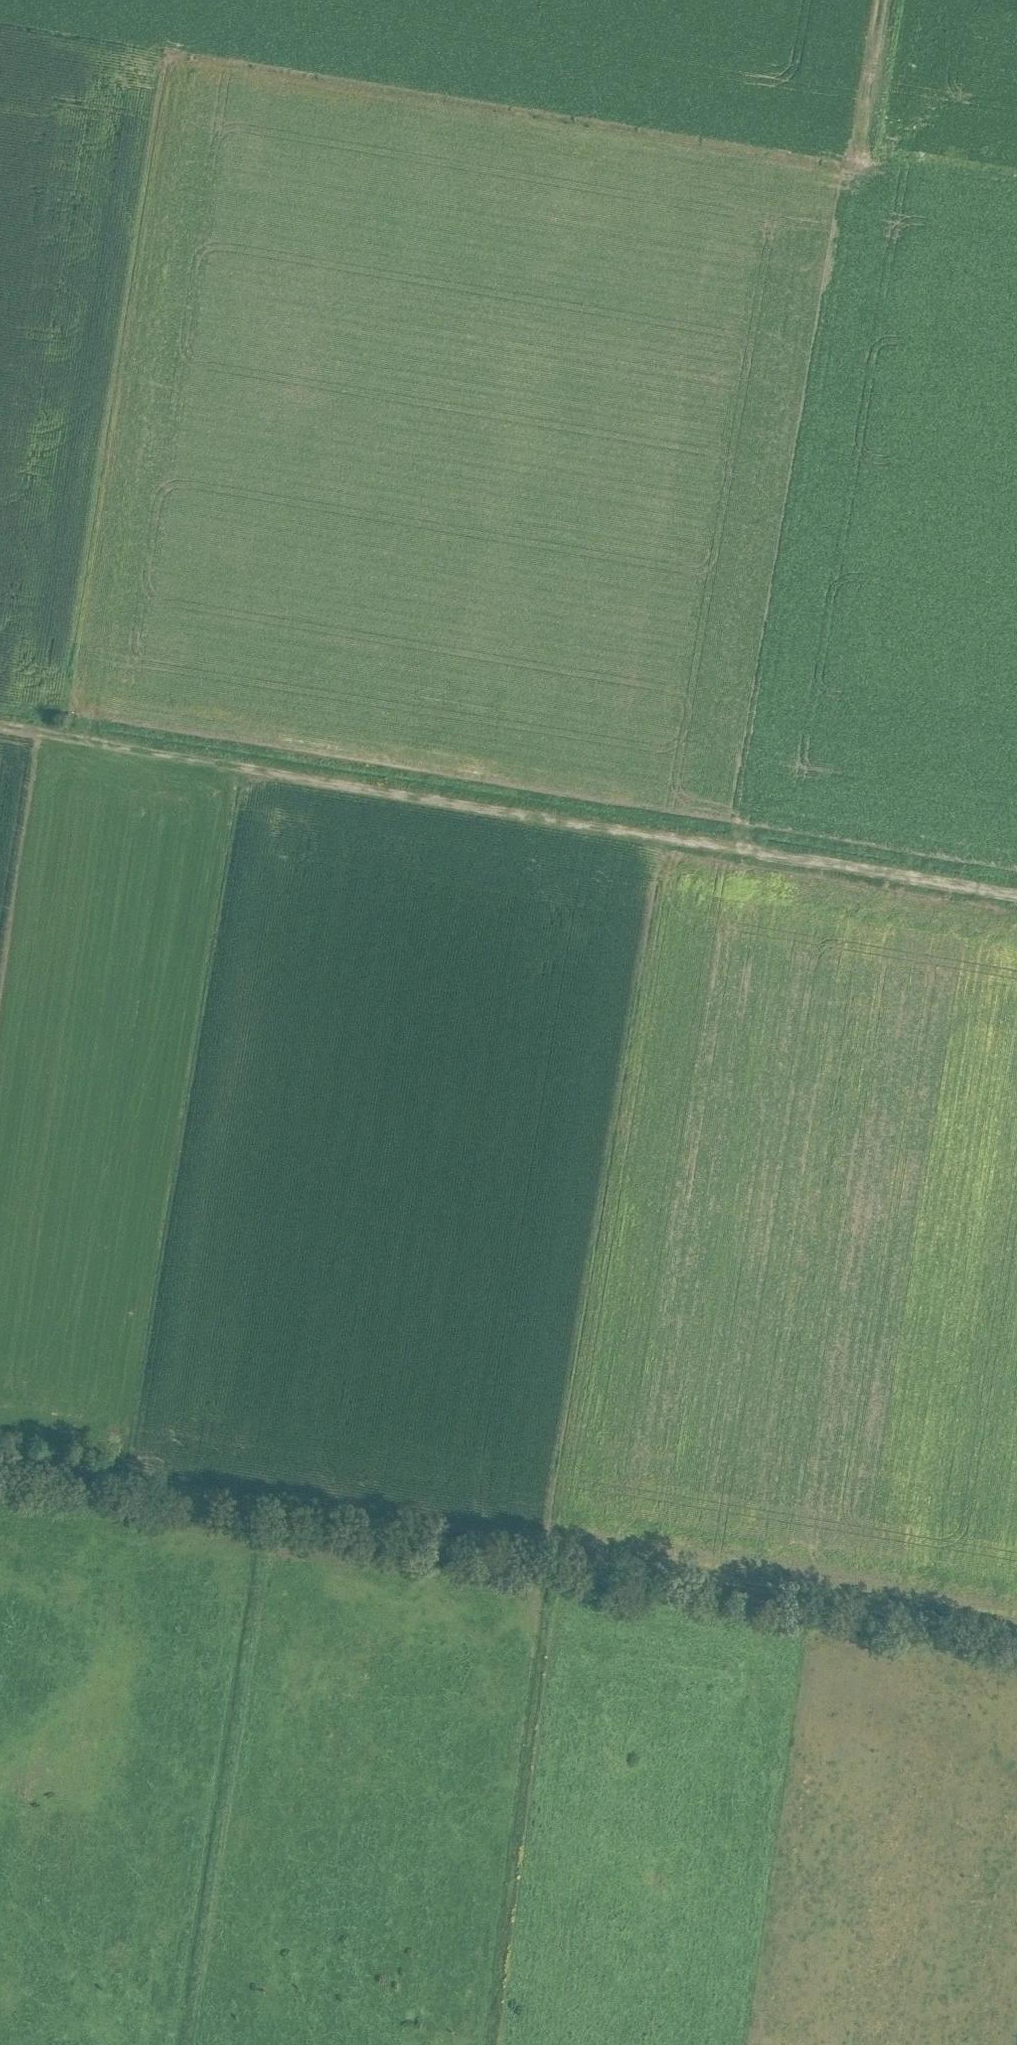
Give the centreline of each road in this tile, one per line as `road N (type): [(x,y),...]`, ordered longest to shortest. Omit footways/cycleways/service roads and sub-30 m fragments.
road 1 (track): [(1016,1630),(0,1457)]
road 2 (track): [(0,724),(1016,892)]

